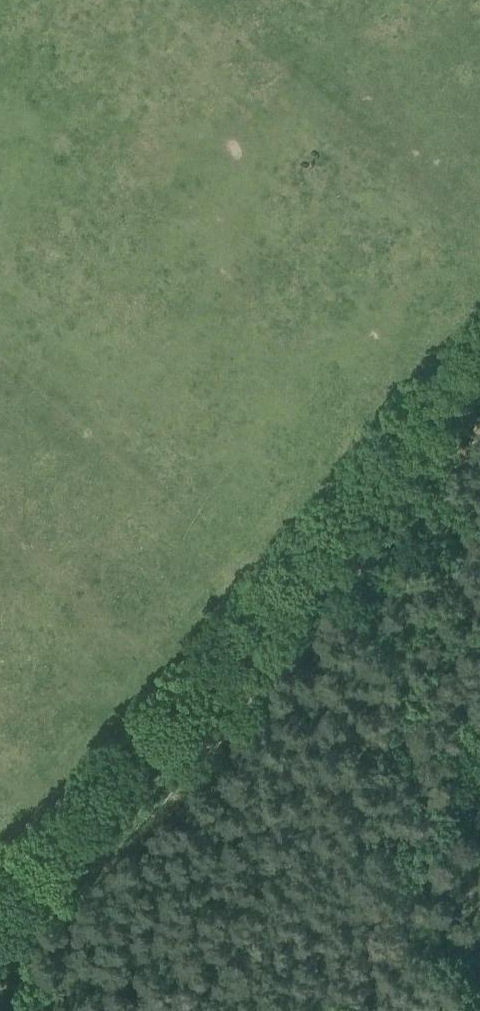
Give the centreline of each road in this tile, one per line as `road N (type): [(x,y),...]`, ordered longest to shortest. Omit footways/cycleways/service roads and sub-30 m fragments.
road 1 (track): [(479,373),(0,919)]

